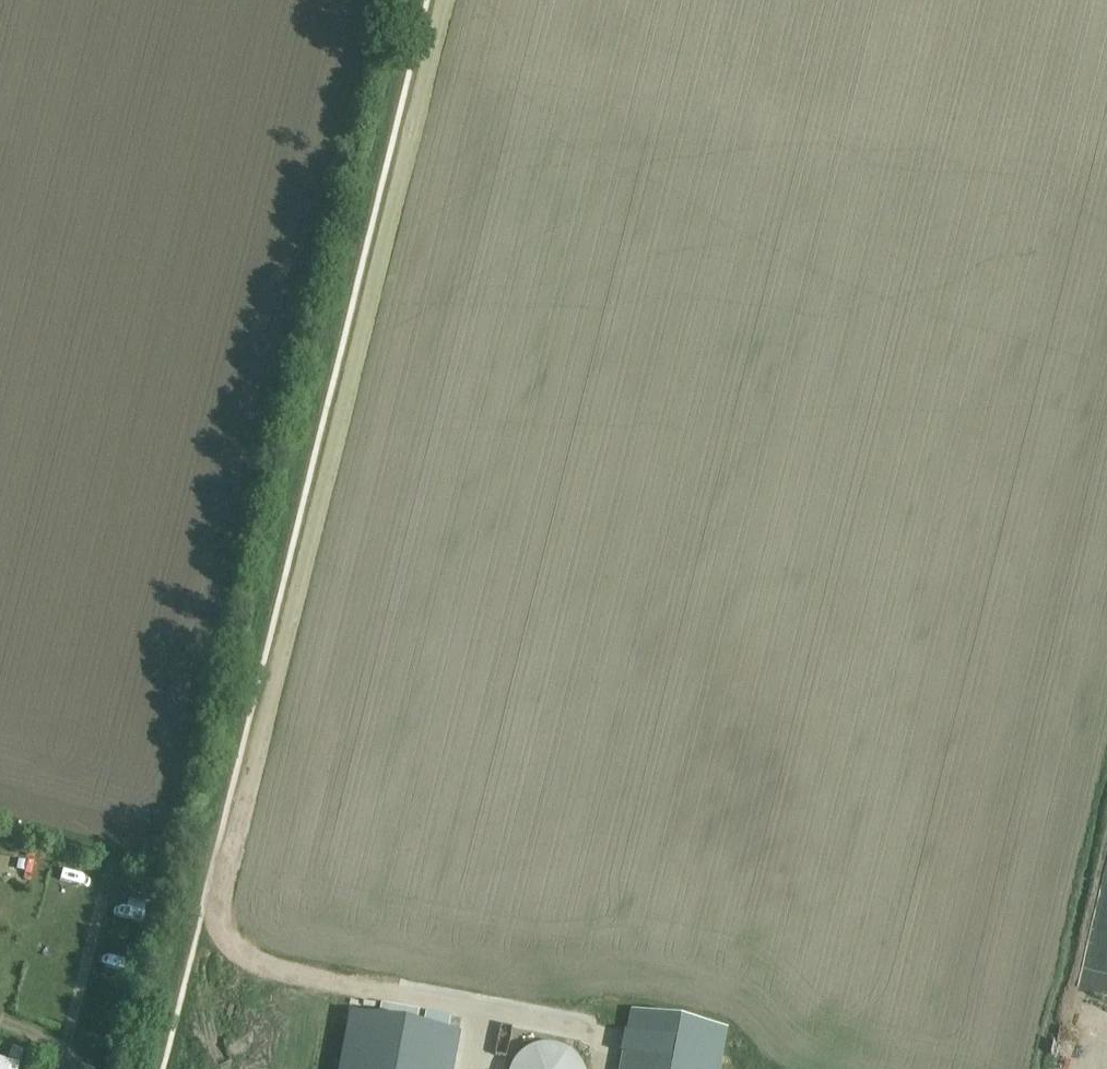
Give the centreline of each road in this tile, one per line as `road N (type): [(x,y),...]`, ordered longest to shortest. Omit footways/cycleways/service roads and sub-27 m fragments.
road 1 (track): [(483,1068),(492,1017),(248,960),(226,950),(221,927),(452,0)]
road 2 (track): [(492,1017),(608,1040),(602,1068)]

